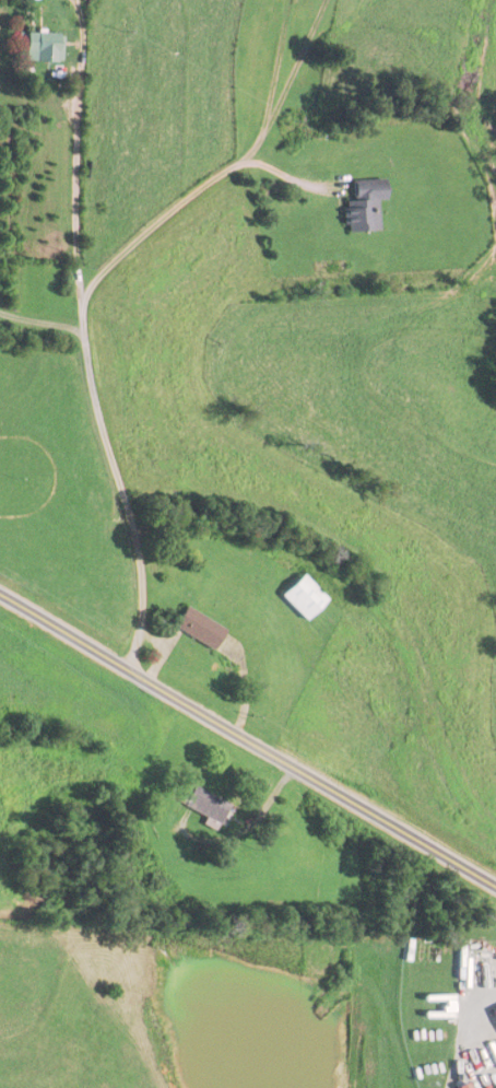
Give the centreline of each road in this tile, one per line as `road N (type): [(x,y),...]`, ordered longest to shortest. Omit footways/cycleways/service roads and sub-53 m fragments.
road 1 (residential): [(130,671),(142,625),(140,563),(96,414),(83,335),(88,293),(114,260),(249,154),(298,73),(326,0)]
road 2 (residential): [(495,885),(0,594)]

